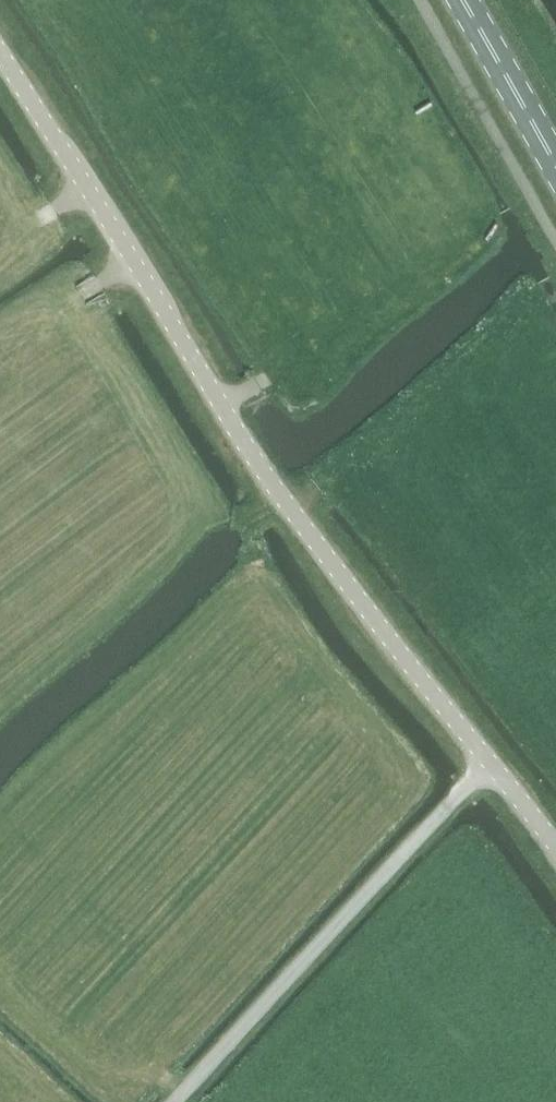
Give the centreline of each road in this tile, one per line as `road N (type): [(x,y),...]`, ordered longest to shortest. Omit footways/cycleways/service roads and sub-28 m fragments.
road 1 (unclassified): [(555,850),(249,453),(0,55)]
road 2 (track): [(490,766),(177,1101)]
road 3 (primary): [(555,167),(463,0)]

